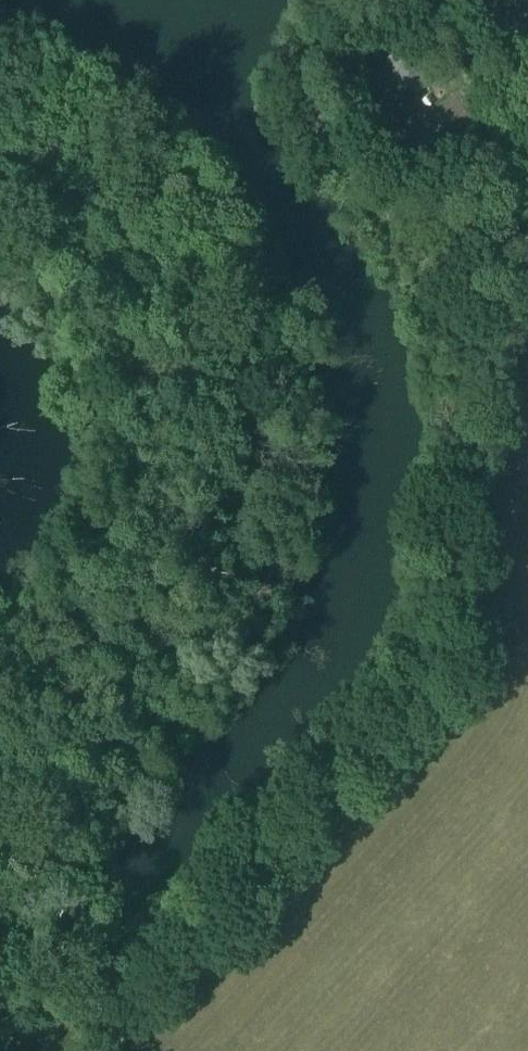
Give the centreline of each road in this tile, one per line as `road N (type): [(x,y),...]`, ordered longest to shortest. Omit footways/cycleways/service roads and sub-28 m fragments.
road 1 (unclassified): [(110,1050),(117,1027),(406,704),(438,643),(469,475),(474,377),(466,338),(315,107),(315,84),(327,63),(401,0)]
road 2 (track): [(55,1020),(24,964),(24,918),(35,878),(87,786),(209,632),(246,540),(246,500),(223,407),(164,299),(67,193),(0,158)]
road 3 (unclassified): [(527,129),(431,0)]

